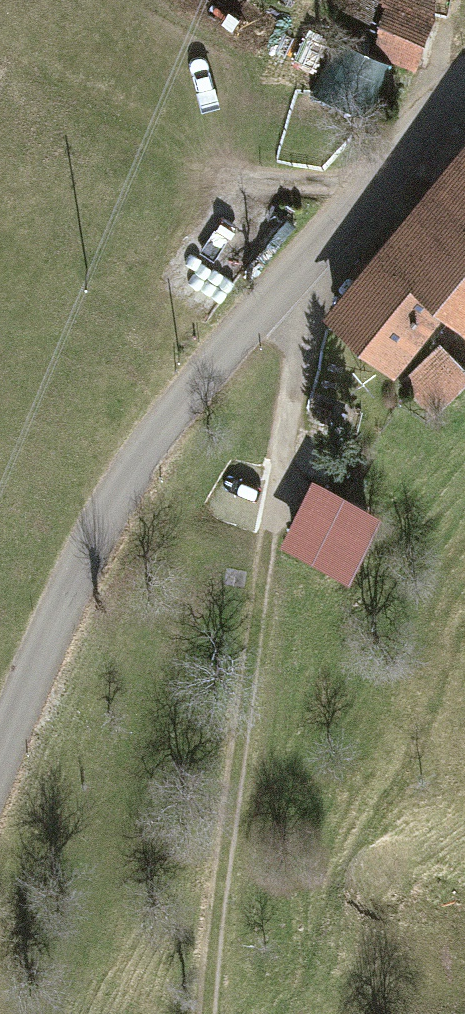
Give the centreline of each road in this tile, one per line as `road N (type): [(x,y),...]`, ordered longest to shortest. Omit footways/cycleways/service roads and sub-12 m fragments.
road 1 (unclassified): [(464,81),(222,350),(144,452),(81,568),(0,764)]
road 2 (track): [(290,275),(297,373),(267,532),(222,879),(213,1013)]

